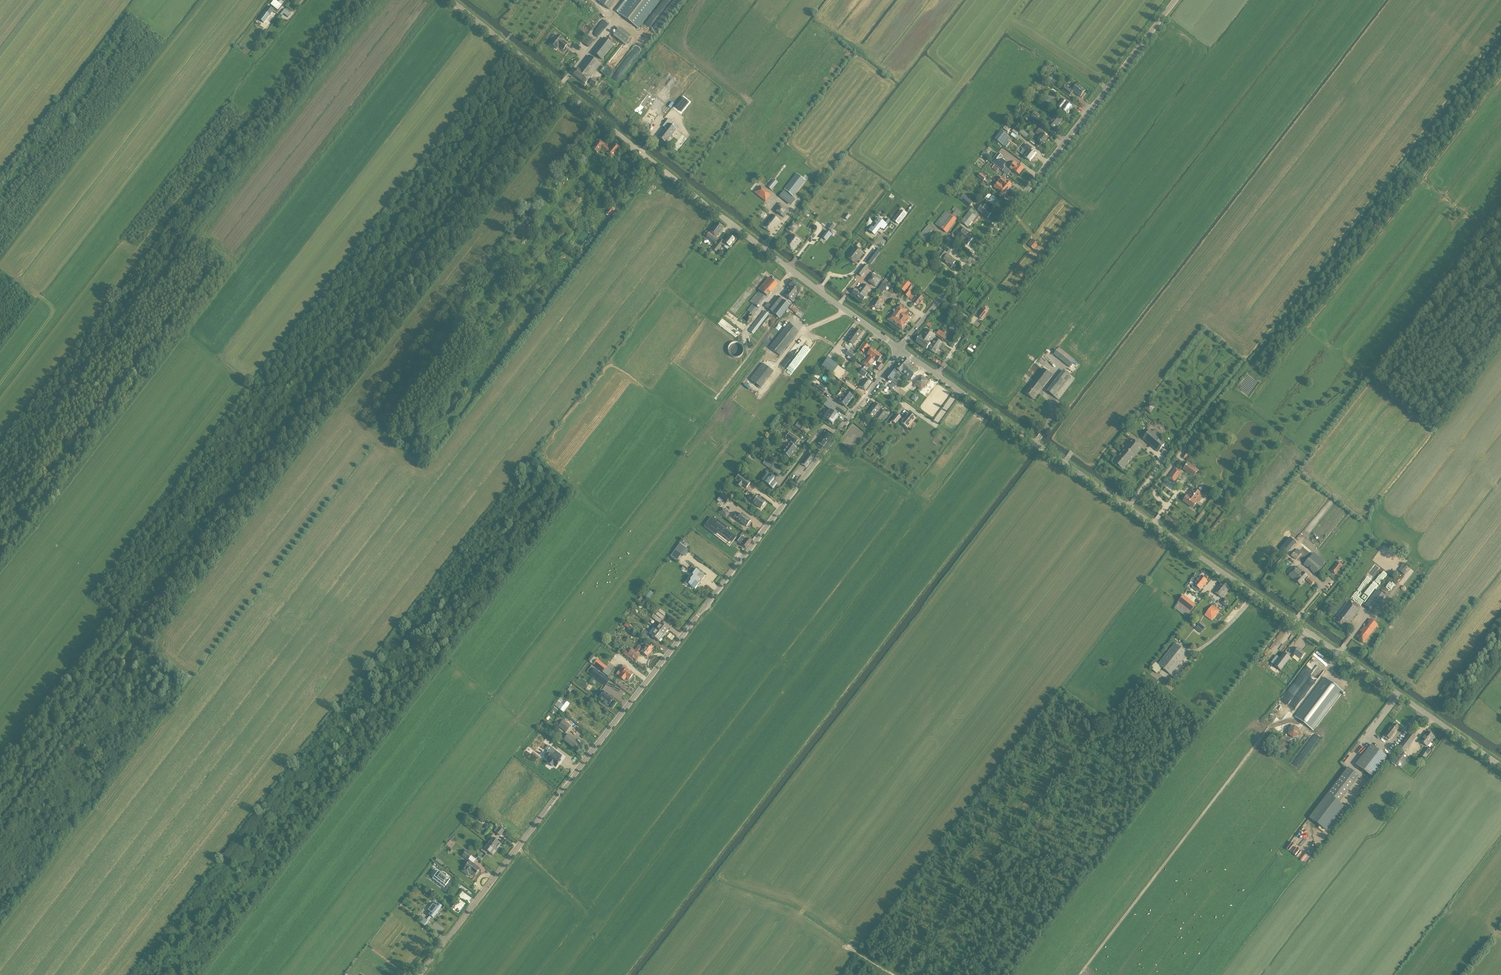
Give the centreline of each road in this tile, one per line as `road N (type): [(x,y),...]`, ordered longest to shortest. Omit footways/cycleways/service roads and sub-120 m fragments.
road 1 (unclassified): [(419,974),(900,349)]
road 2 (tertiary): [(1500,766),(900,349)]
road 3 (track): [(135,642),(560,88)]
road 4 (tertiary): [(900,349),(451,0)]
road 5 (track): [(1183,451),(1500,38)]
road 6 (unclassified): [(900,349),(1175,0)]
road 7 (track): [(1079,974),(1269,728)]
road 8 (track): [(1500,144),(1348,344),(1362,380)]
road 9 (track): [(1016,865),(1166,675)]
road 10 (track): [(0,819),(135,642)]
road 11 (track): [(818,30),(746,124),(721,114)]
road 12 (track): [(518,848),(605,949)]
road 13 (track): [(784,908),(894,974)]
road 14 (track): [(938,974),(1013,870)]
road 15 (track): [(578,263),(656,165)]
road 16 (track): [(1262,446),(1304,409),(1325,407),(1362,380)]

